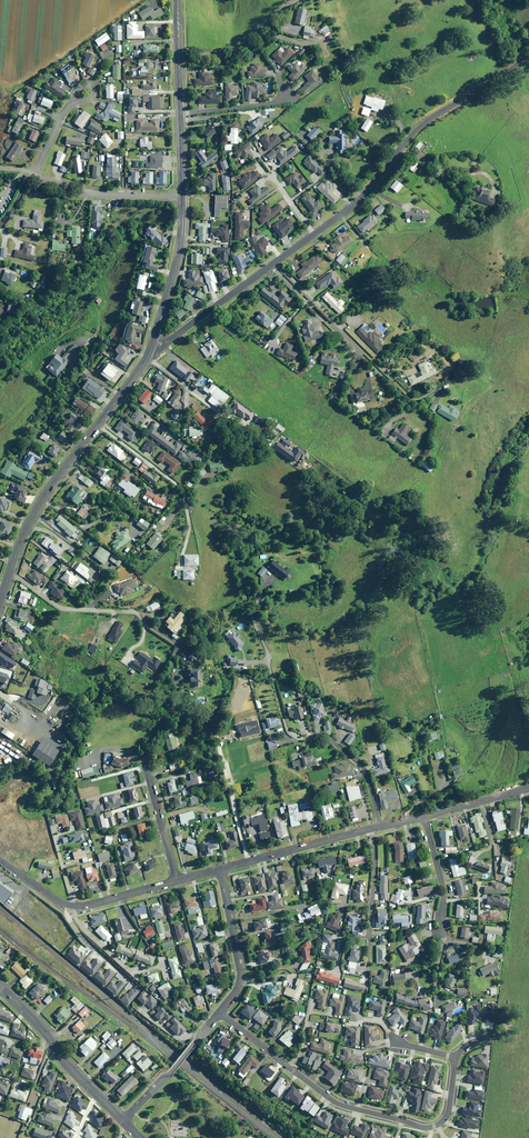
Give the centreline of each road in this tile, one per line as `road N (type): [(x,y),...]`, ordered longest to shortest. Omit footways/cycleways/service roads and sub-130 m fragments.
road 1 (residential): [(176,336),(362,198),(421,126),(528,55)]
road 2 (residential): [(452,1060),(445,1112),(439,1124),(421,1128),(339,1103),(218,1013)]
road 3 (tertiary): [(0,603),(39,505),(151,352)]
road 4 (unclassified): [(0,860),(73,906),(177,881)]
road 5 (unclassified): [(123,1120),(0,986)]
road 6 (unclassified): [(220,869),(371,829)]
road 7 (residential): [(183,198),(89,194),(33,175)]
road 8 (residential): [(220,869),(241,973),(218,1013)]
road 9 (residential): [(218,1013),(123,1120)]
road 10 (tertiary): [(156,336),(181,244),(183,198)]
road 11 (residential): [(304,738),(325,735),(365,769),(381,827)]
road 12 (residential): [(441,934),(443,890),(423,816)]

